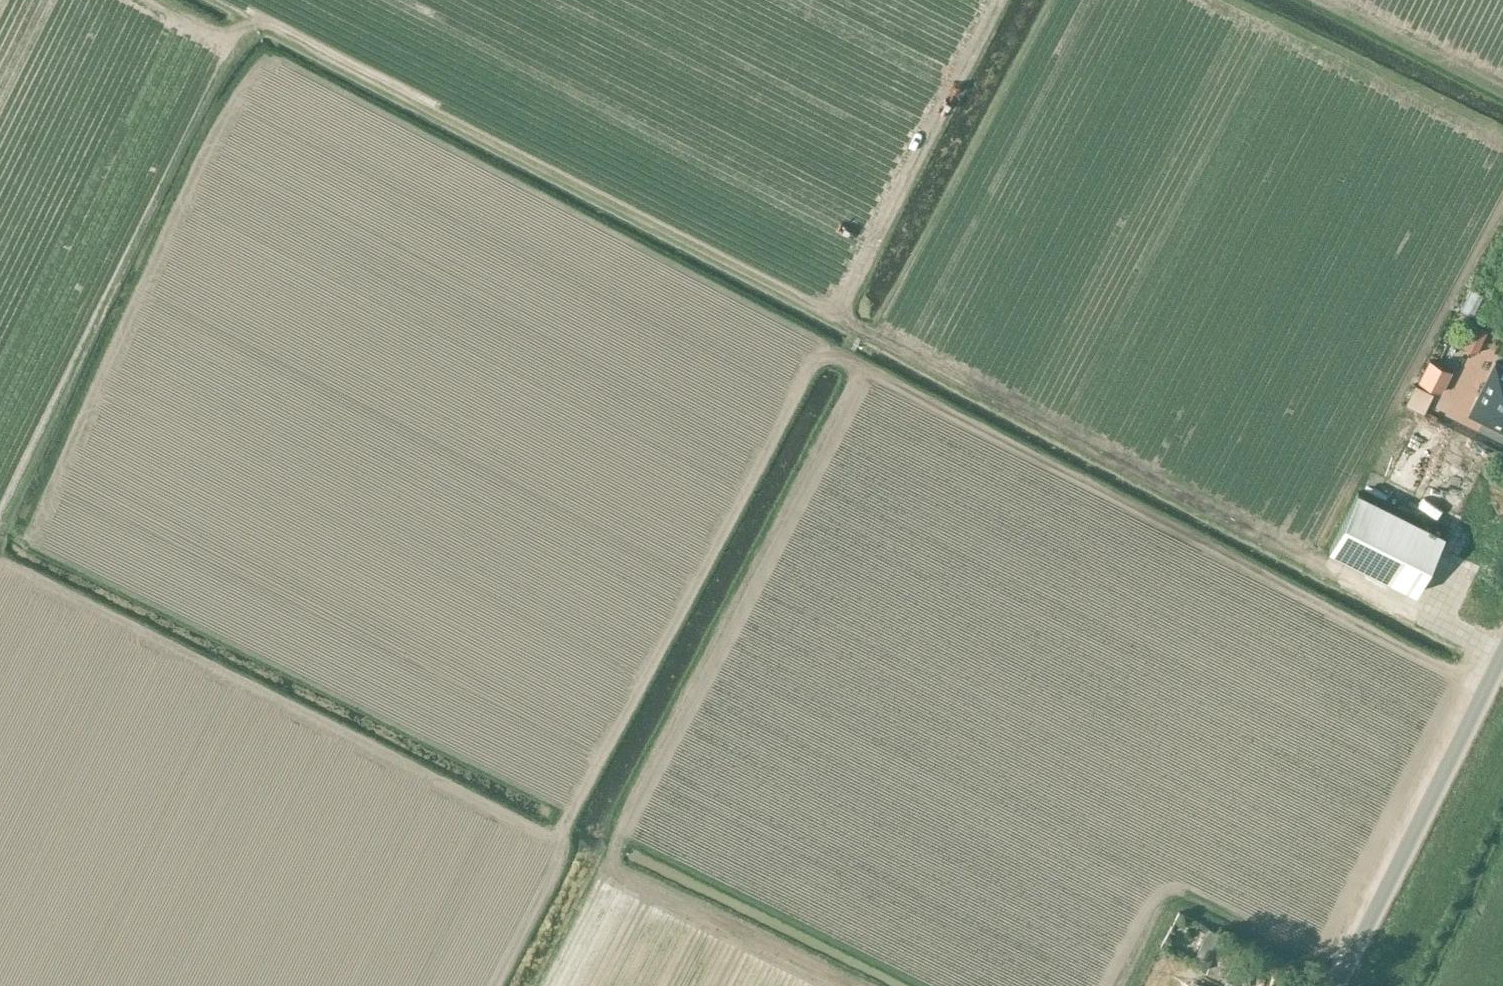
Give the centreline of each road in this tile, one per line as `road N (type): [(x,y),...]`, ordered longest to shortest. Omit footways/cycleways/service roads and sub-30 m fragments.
road 1 (unclassified): [(1336,985),(1502,653)]
road 2 (track): [(1323,0),(1502,90)]

